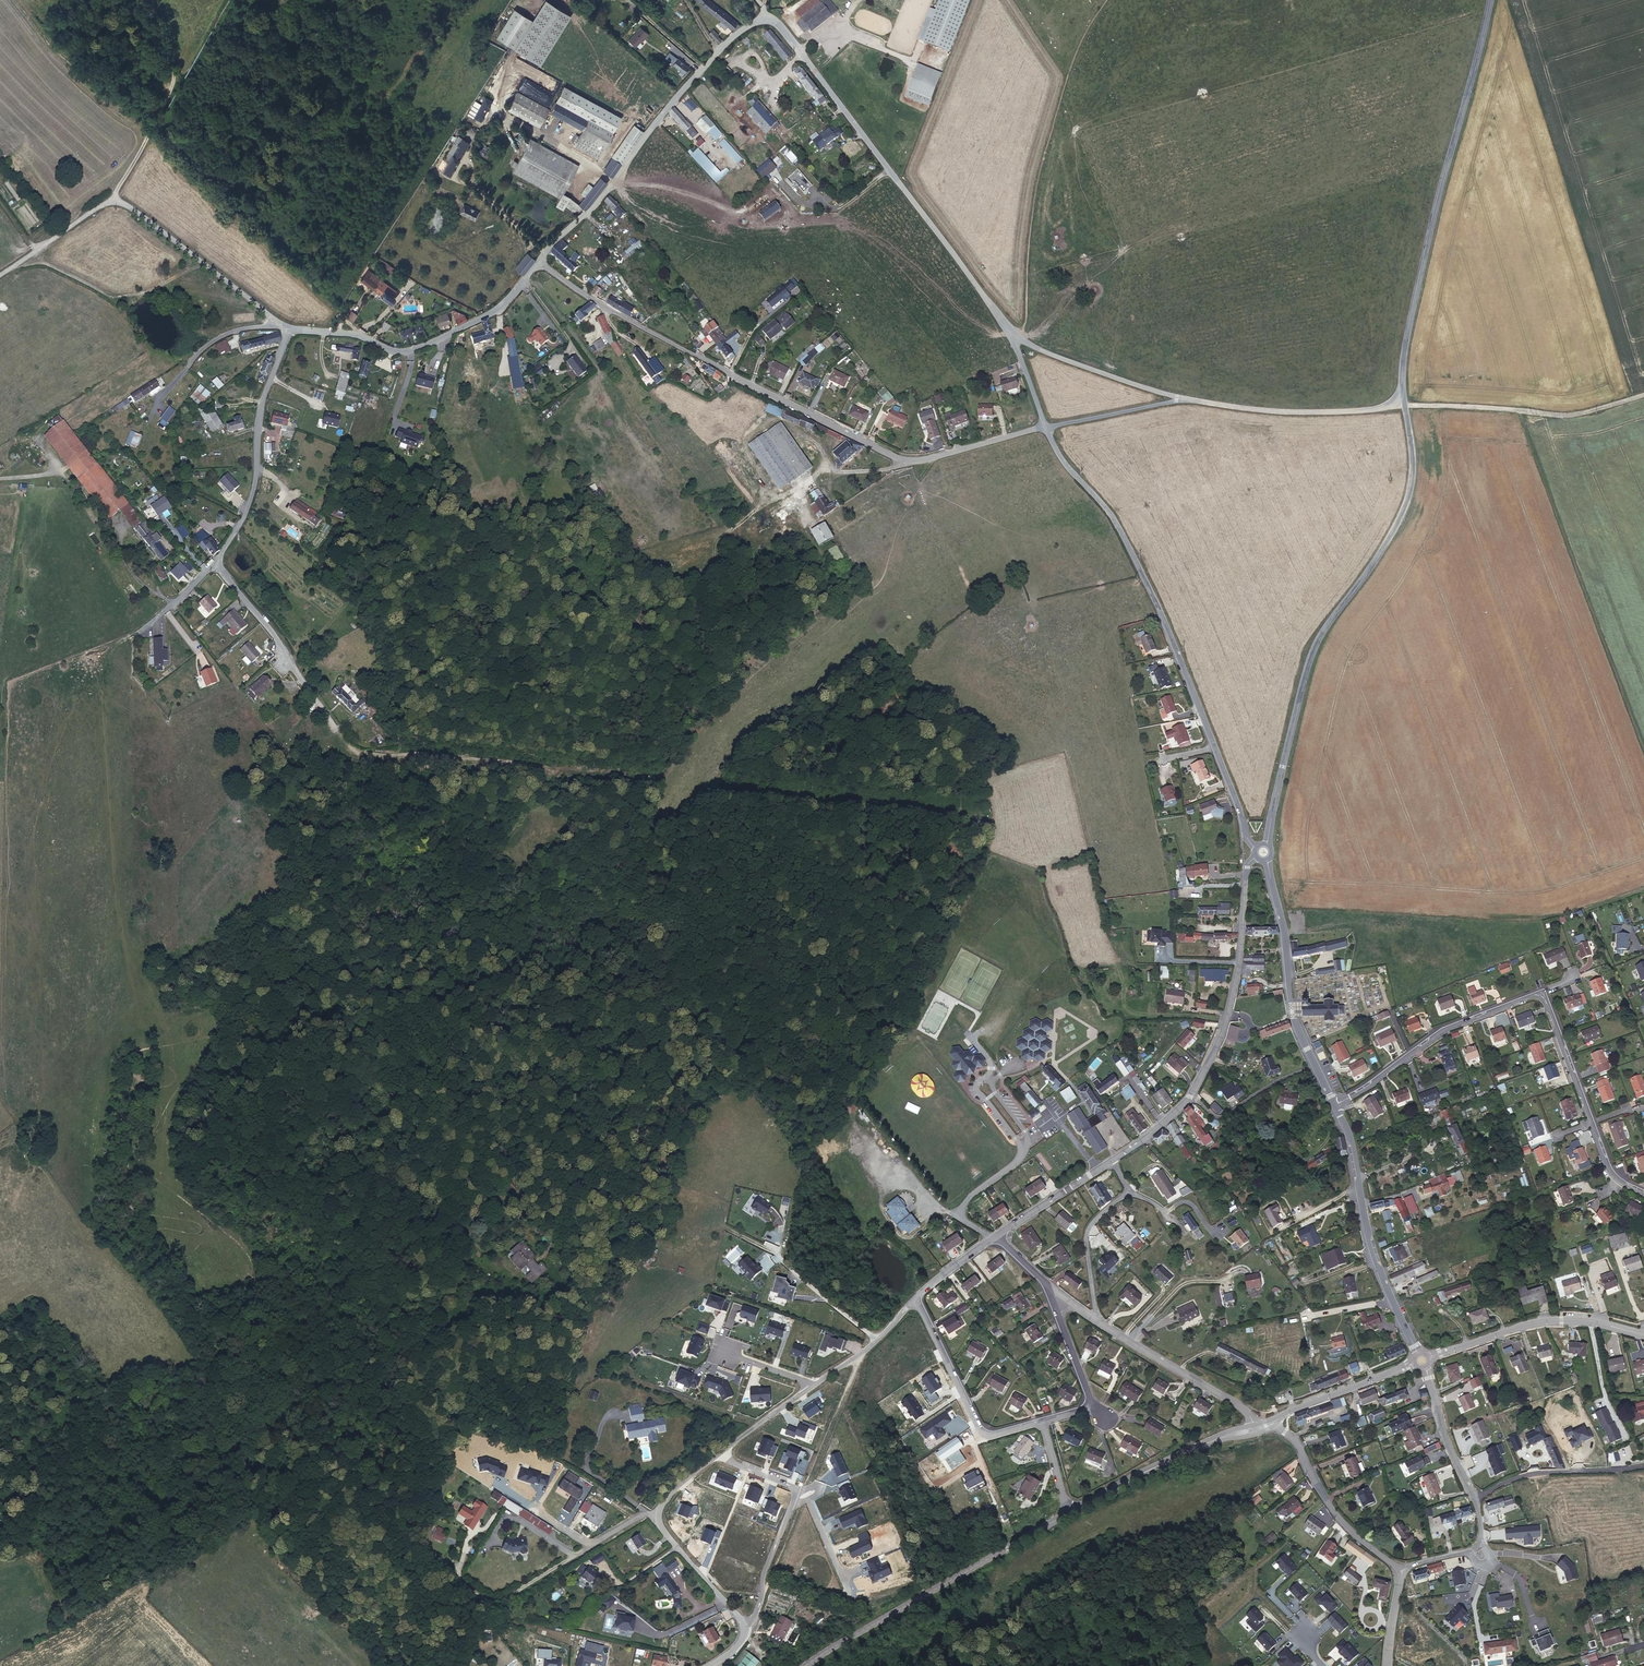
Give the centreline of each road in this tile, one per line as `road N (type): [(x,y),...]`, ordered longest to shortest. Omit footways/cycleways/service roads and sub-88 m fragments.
road 1 (residential): [(1044,426),(927,459),(901,457),(602,306),(538,262)]
road 2 (tertiary): [(1267,845),(1316,643),(1375,559),(1410,487),(1403,394)]
road 3 (tertiary): [(1403,394),(1408,330),(1489,0)]
road 4 (unclassified): [(1005,327),(770,19)]
road 5 (residential): [(1111,1161),(1176,1112),(1217,1042),(1239,964),(1246,867),(1257,856)]
road 6 (unclassified): [(0,274),(114,201),(279,325)]
road 7 (residential): [(538,262),(615,182),(726,43),(770,19)]
road 8 (track): [(655,782),(421,755),(369,757),(334,727)]
road 9 (tertiary): [(805,1665),(1067,1510)]
road 10 (tertiary): [(1421,1360),(1375,1263),(1353,1147),(1334,1105)]
road 11 (tertiary): [(1334,1105),(1293,1019),(1266,858)]
road 12 (residential): [(213,561),(254,488),(259,412),(288,331)]
road 13 (track): [(1405,405),(1576,415),(1643,393)]
road 14 (residential): [(1539,996),(1444,1030),(1334,1105)]
road 15 (tertiary): [(1421,1360),(1532,1322),(1596,1321),(1643,1333)]
road 16 (unclassified): [(1163,614),(1111,515),(1044,426)]
road 17 (unclassified): [(1403,394),(1382,408),(1342,412),(1189,399)]
road 18 (track): [(152,0),(171,87),(114,201)]
road 19 (residential): [(357,336),(397,351),(424,345),(497,310),(538,262)]
road 20 (residential): [(1042,1422),(983,1432),(913,1301)]
road 21 (residential): [(334,727),(275,633),(213,561)]
road 22 (unclassified): [(1189,399),(1060,358),(1005,327)]
road 23 (residential): [(1275,1423),(1299,1445),(1332,1509),(1398,1570)]
road 24 (residential): [(1253,1425),(1243,1409),(1095,1321)]
road 25 (residential): [(1473,1498),(1533,1473),(1643,1465)]
road 26 (tertiary): [(1067,1510),(1216,1437)]
road 27 (tertiary): [(1283,1413),(1421,1360)]
road 28 (unclassified): [(1189,399),(1044,426)]
road 29 (residential): [(1473,1498),(1421,1360)]
road 30 (track): [(920,43),(913,60),(833,26),(798,49)]
road 31 (residential): [(1095,1321),(1086,1233),(1128,1193)]
road 32 (track): [(595,398),(597,370),(527,275)]
road 33 (track): [(755,218),(664,187),(615,182)]
road 34 (residential): [(1214,747),(1163,614)]
road 35 (residential): [(657,1514),(744,1624)]
road 36 (unclassified): [(534,1511),(591,1544),(657,1514)]
road 37 (residential): [(744,1624),(755,1620),(763,1575),(794,1501)]
road 38 (residential): [(1591,1123),(1539,996)]
road 39 (residential): [(777,1254),(876,1341)]
road 40 (residential): [(994,1237),(1097,1170)]
road 41 (residential): [(1059,1292),(1057,1311),(1093,1407)]

